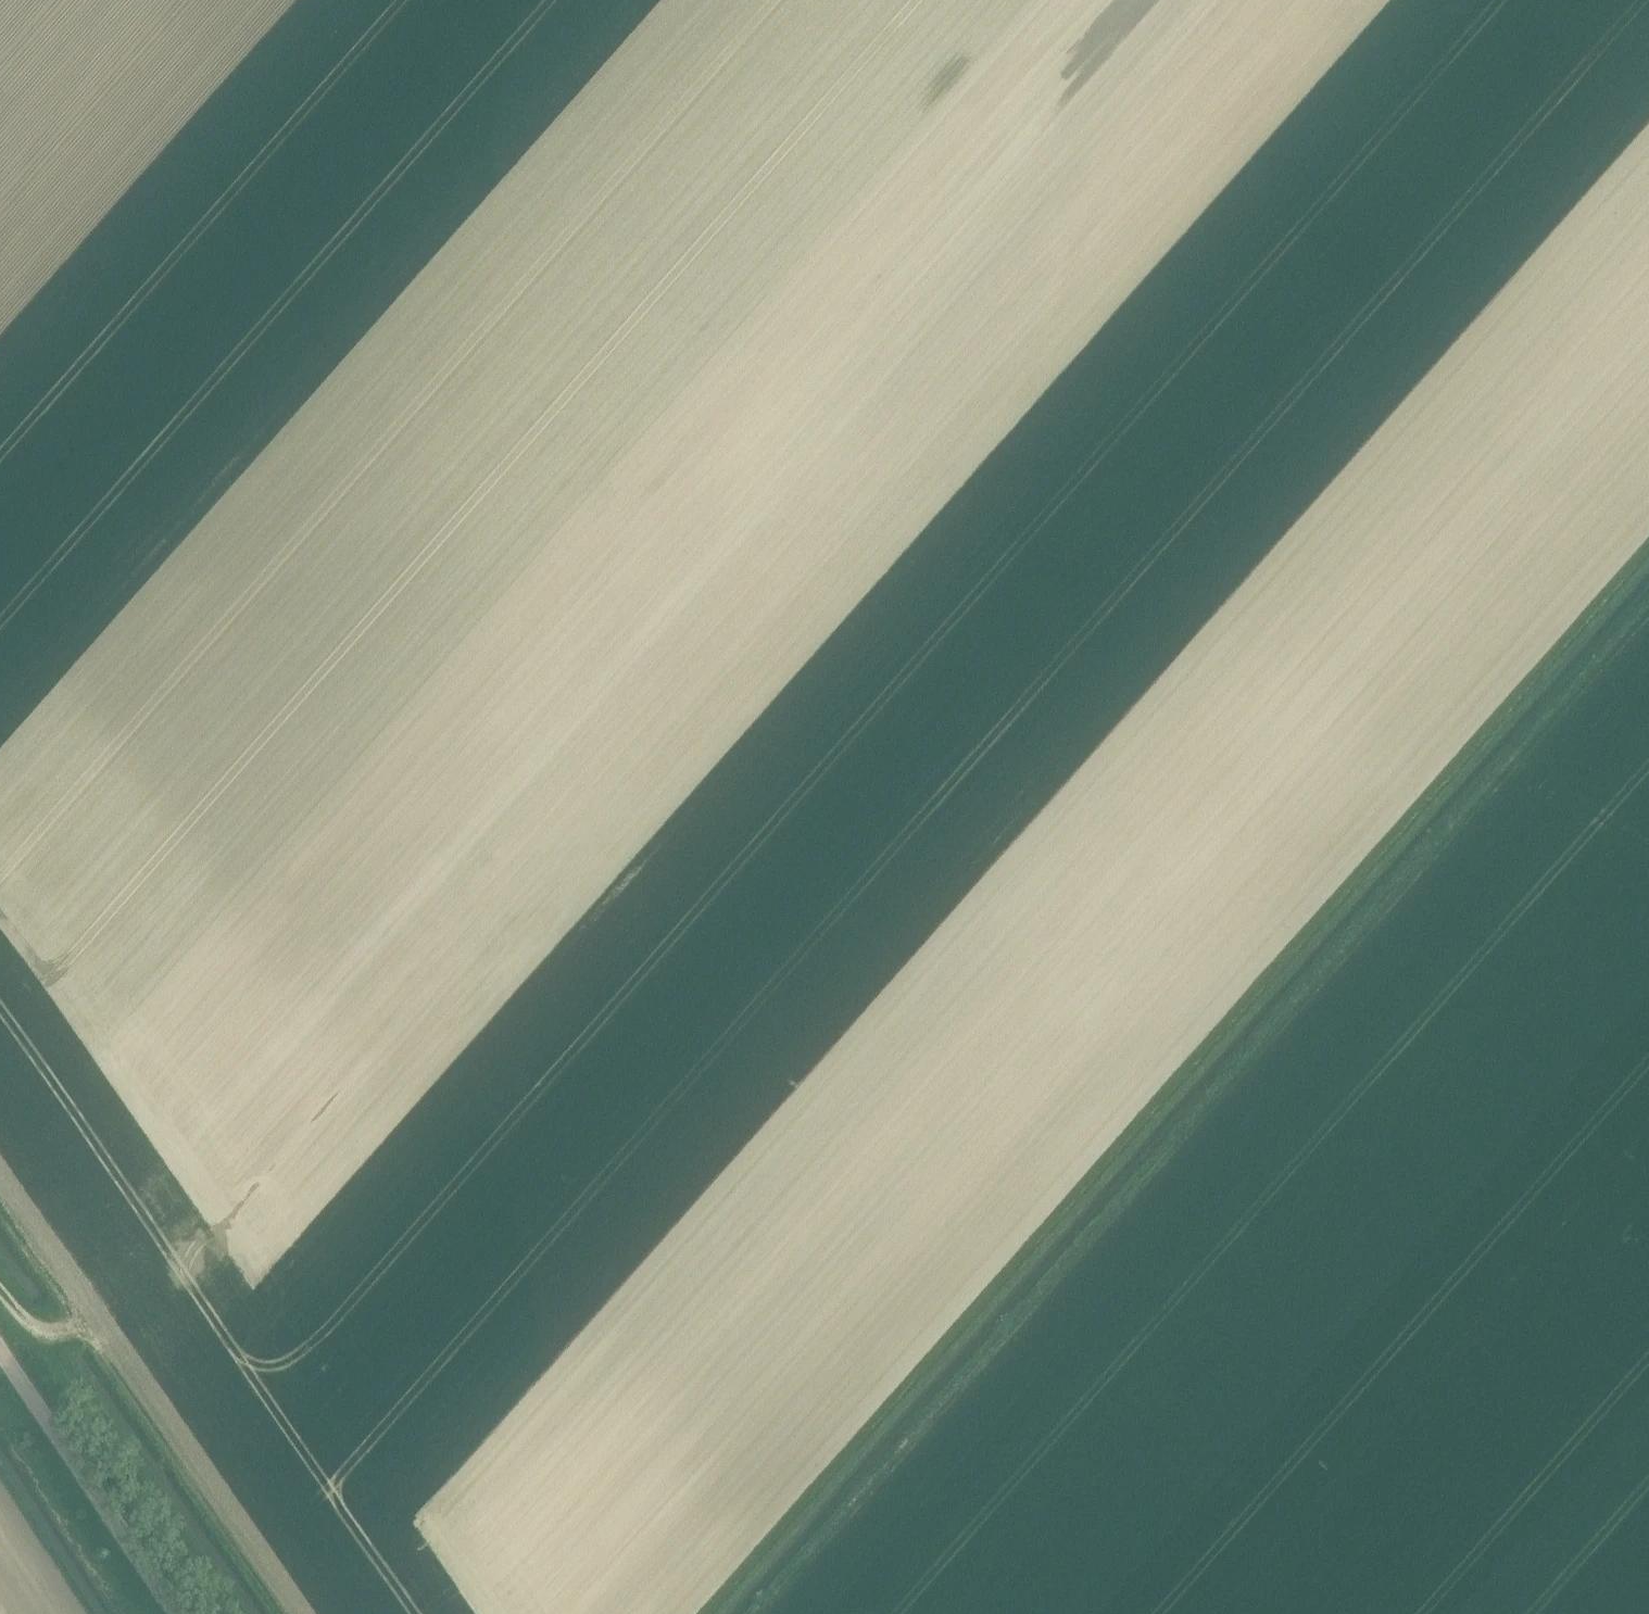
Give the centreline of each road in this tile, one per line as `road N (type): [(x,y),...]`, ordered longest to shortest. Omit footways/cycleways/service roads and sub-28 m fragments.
road 1 (unclassified): [(179,1613),(0,1350)]

